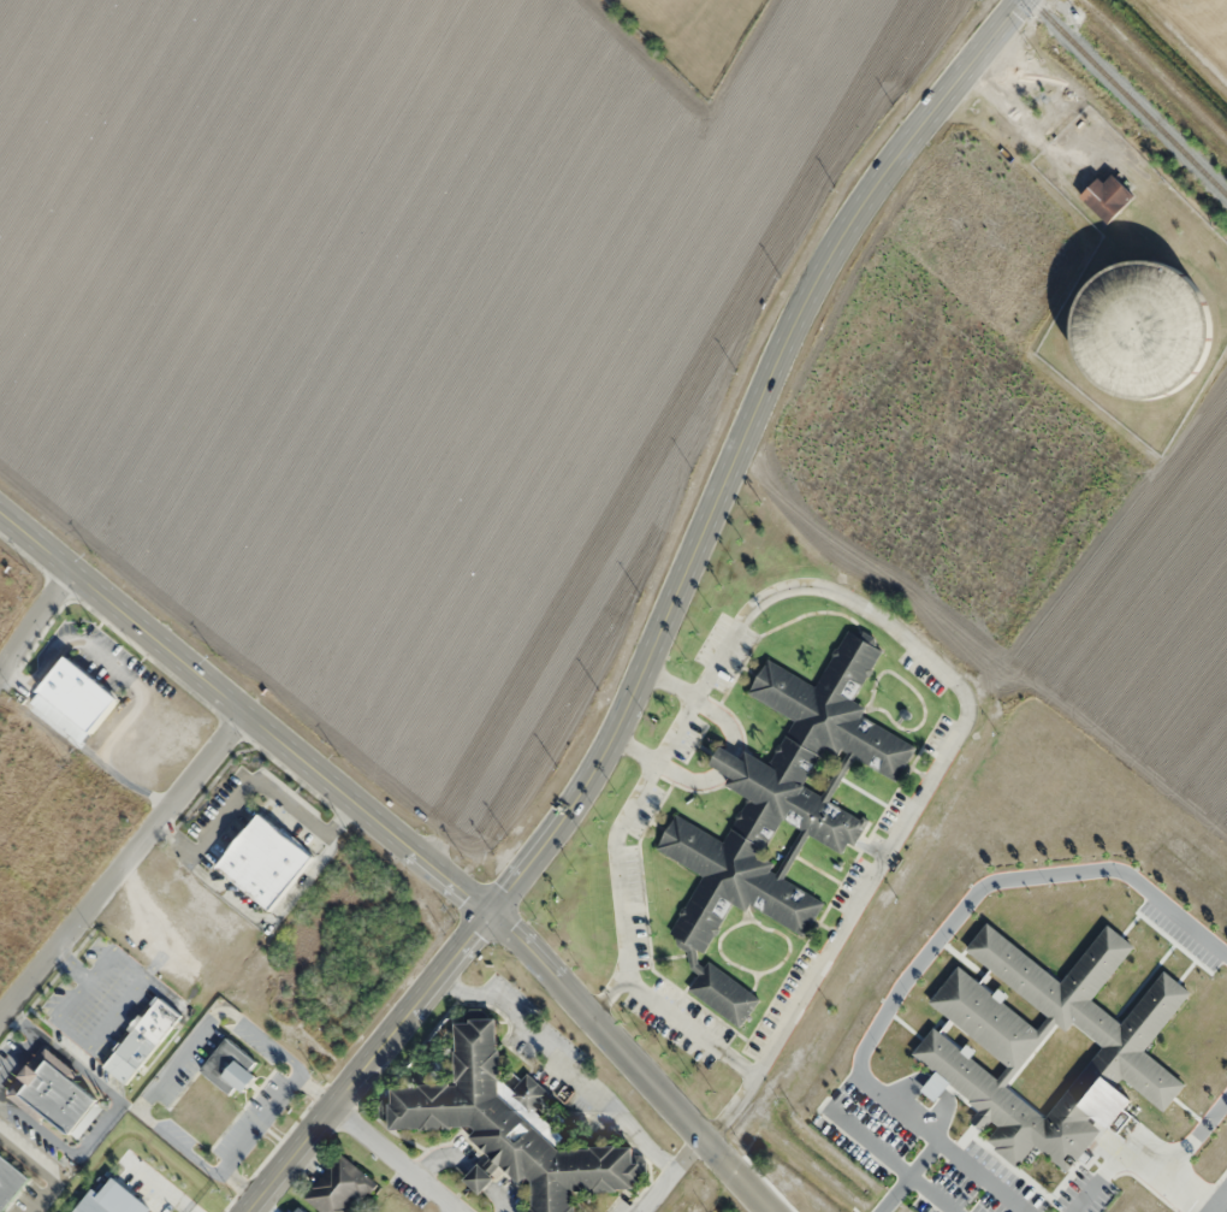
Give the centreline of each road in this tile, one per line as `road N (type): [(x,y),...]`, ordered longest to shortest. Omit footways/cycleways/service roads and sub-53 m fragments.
road 1 (tertiary): [(1018,0),(876,176),(812,282),(682,586),(592,773),(248,1211)]
road 2 (tertiary): [(0,519),(490,912)]
road 3 (residential): [(490,912),(776,1211)]
road 4 (residential): [(242,716),(0,1014)]
road 5 (residential): [(333,1106),(462,1211)]
road 6 (residential): [(69,574),(0,678)]

